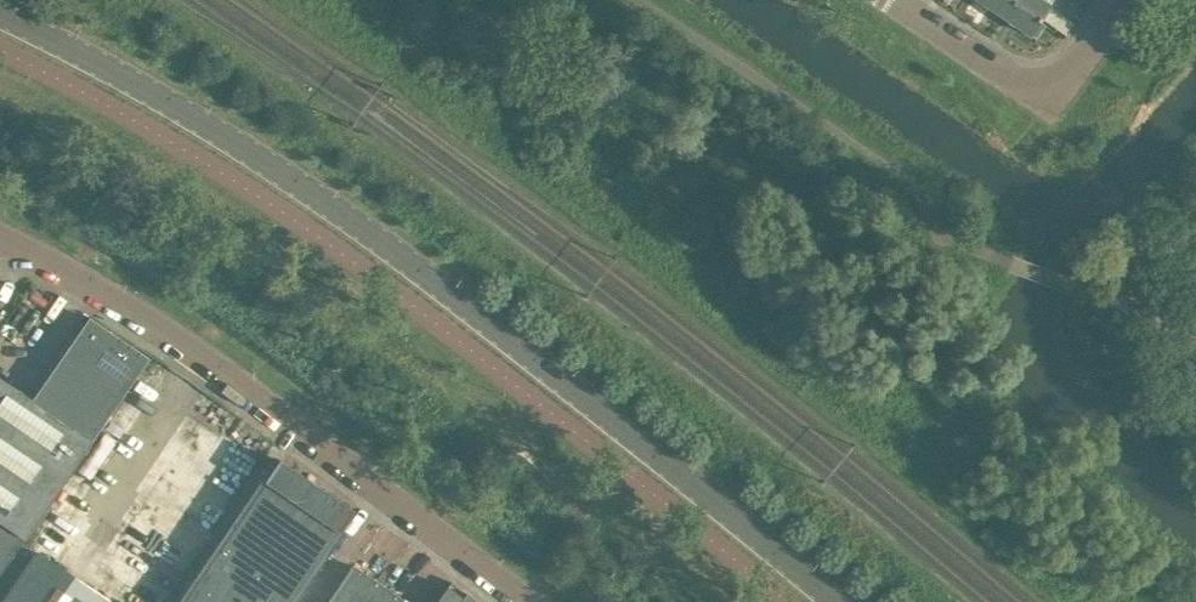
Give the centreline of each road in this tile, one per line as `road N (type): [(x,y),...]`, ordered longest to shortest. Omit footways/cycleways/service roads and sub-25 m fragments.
road 1 (tertiary): [(841,601),(423,270),(312,191),(113,70),(0,16)]
road 2 (unclassified): [(519,601),(174,344),(0,240)]
road 3 (residential): [(1119,0),(1051,90),(1033,88),(891,0)]

